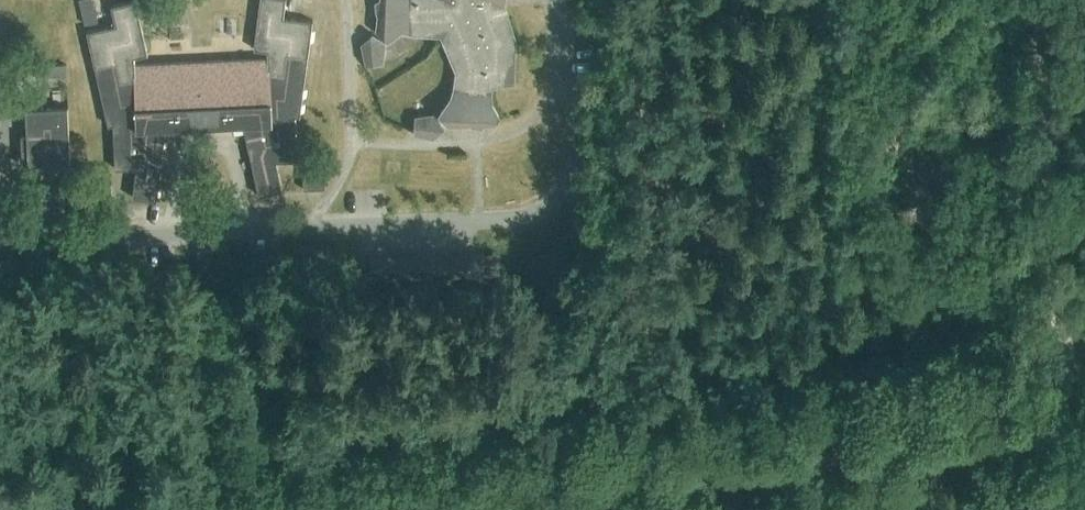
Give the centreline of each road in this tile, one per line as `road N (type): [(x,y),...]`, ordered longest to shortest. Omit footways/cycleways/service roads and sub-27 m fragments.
road 1 (track): [(188,498),(1084,382)]
road 2 (residential): [(0,242),(531,220),(560,199),(579,158),(578,119),(559,87),(555,0)]
road 3 (track): [(1084,410),(1065,356),(1048,0)]

